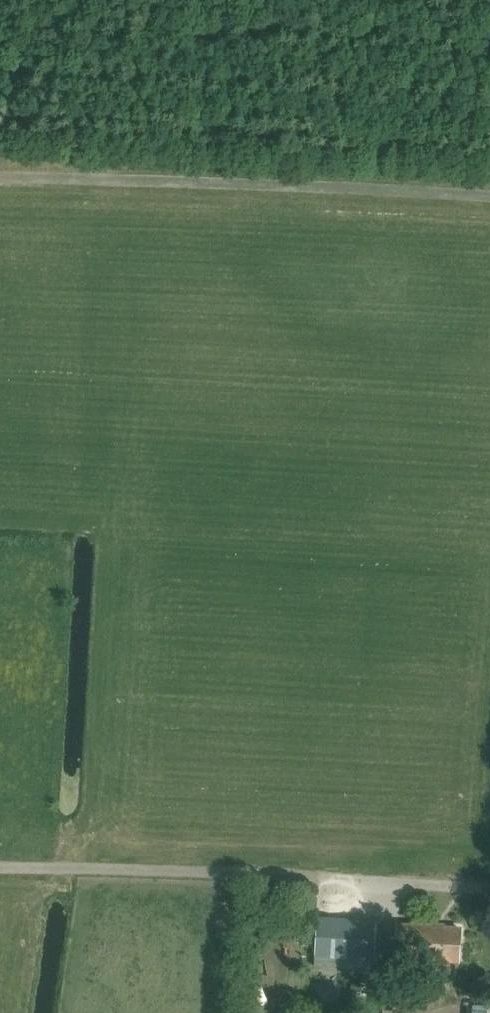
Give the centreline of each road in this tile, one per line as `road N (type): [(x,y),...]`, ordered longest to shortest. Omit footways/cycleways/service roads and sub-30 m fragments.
road 1 (track): [(0,865),(489,889)]
road 2 (track): [(0,177),(489,193)]

